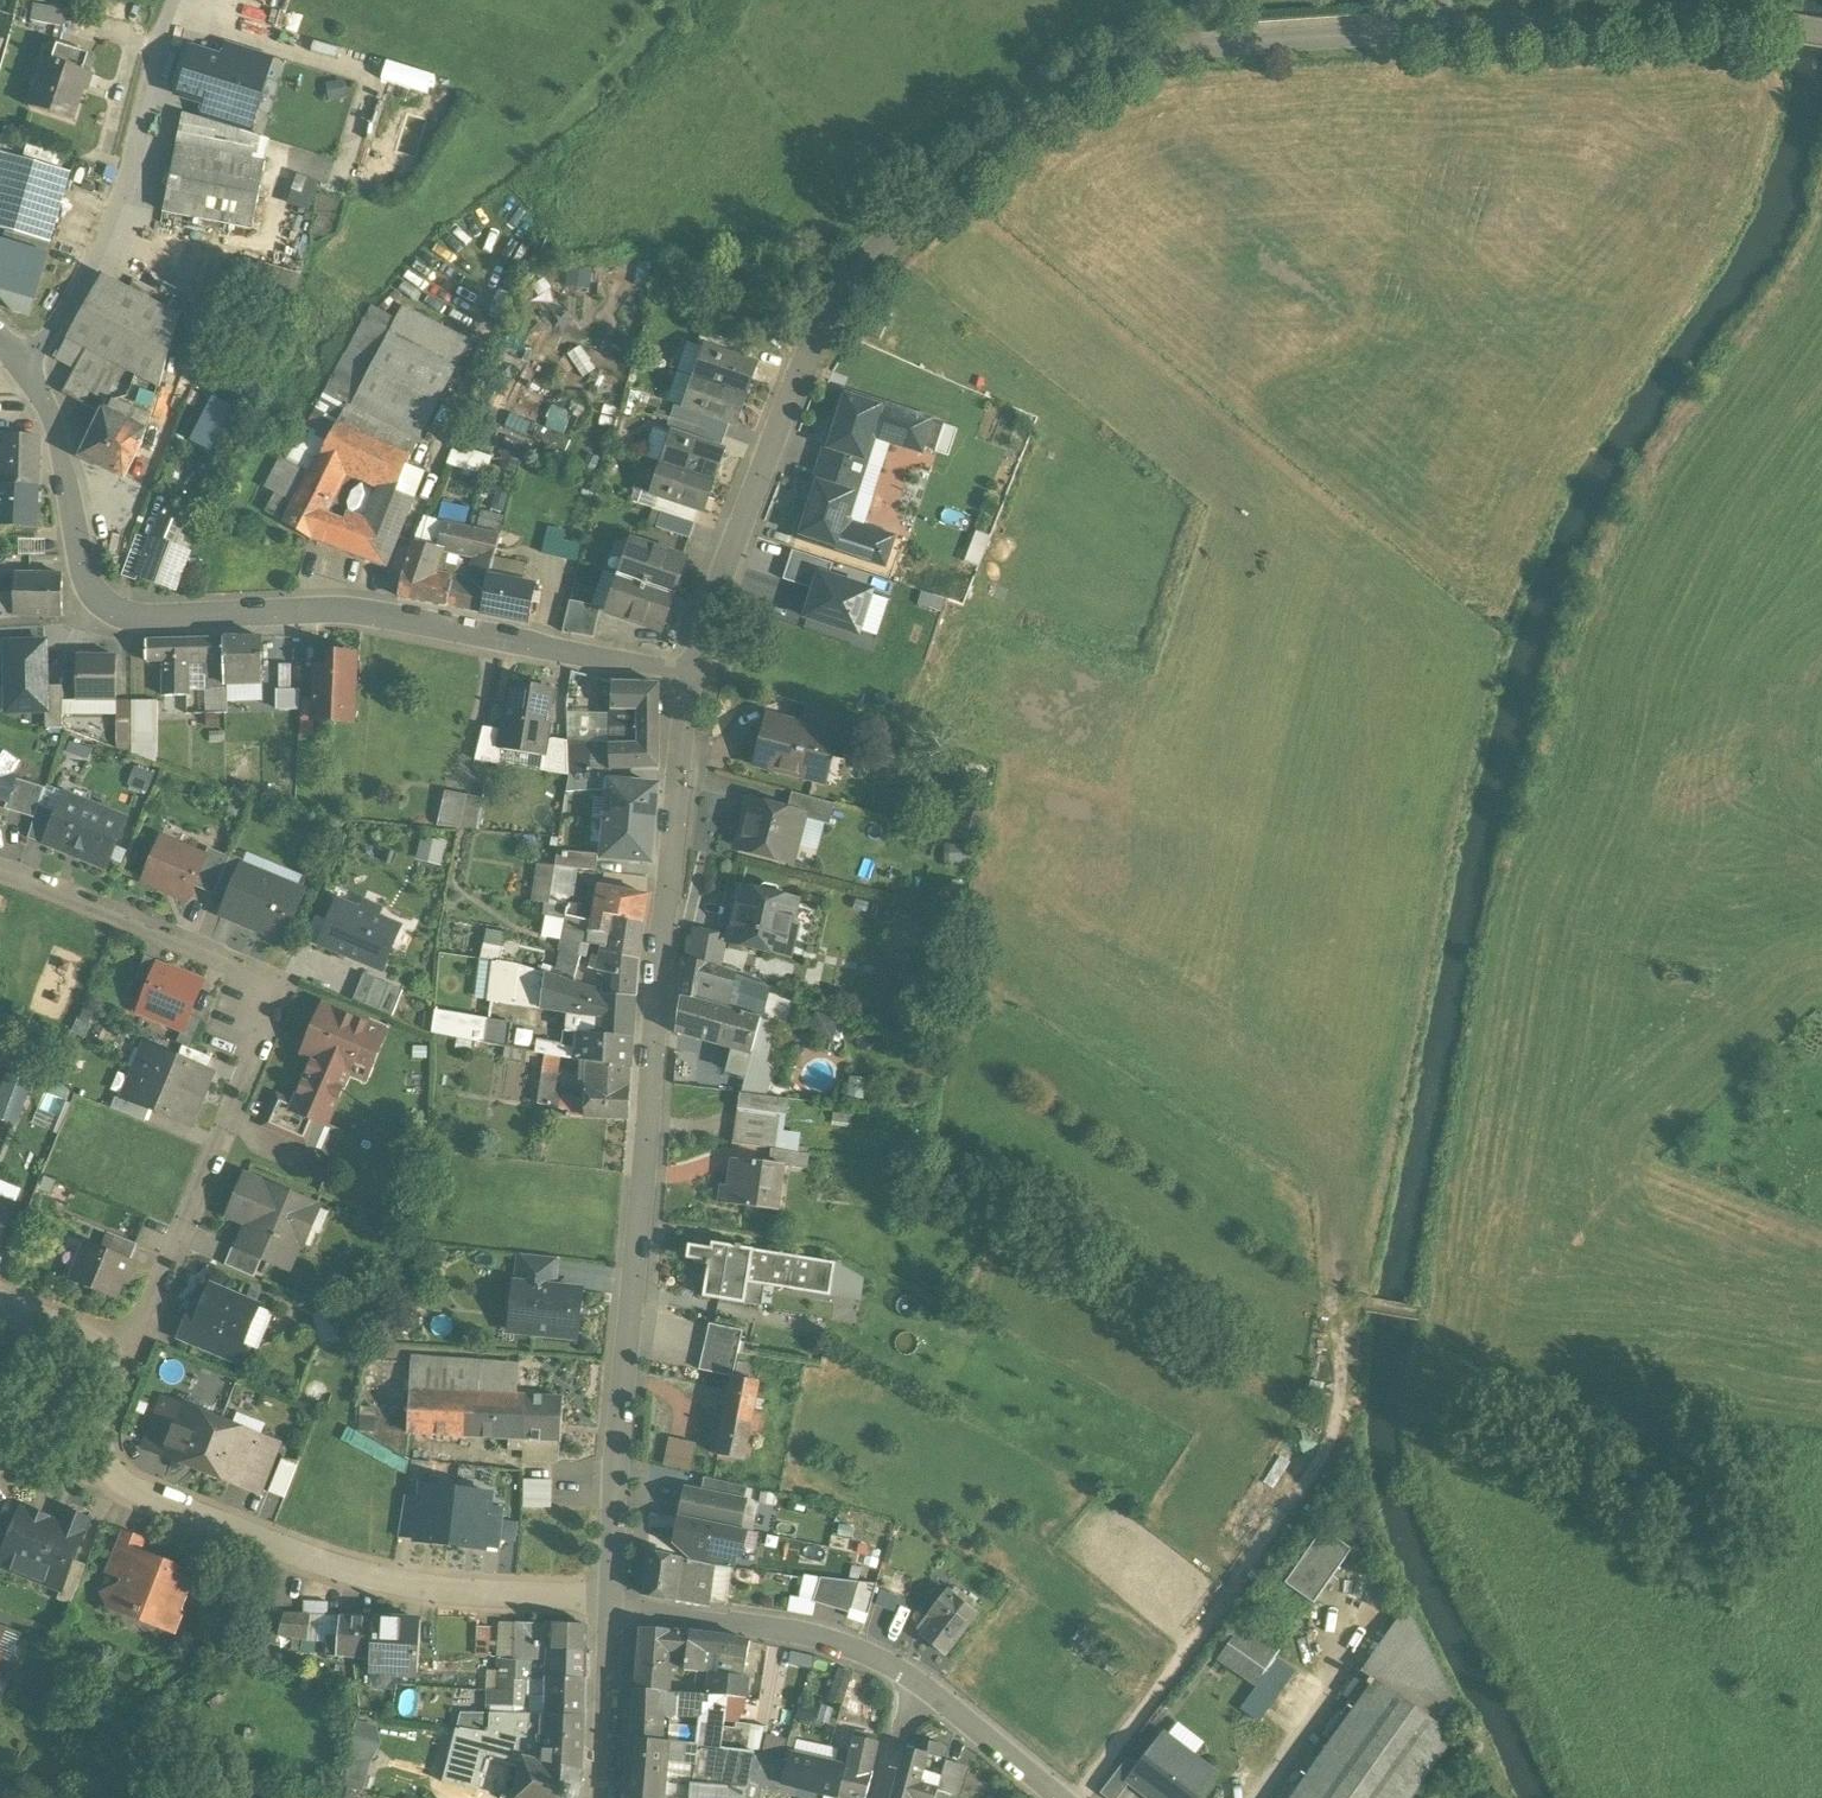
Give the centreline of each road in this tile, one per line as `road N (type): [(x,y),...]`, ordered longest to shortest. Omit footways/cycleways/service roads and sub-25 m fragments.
road 1 (unclassified): [(1775,26),(1623,18),(1443,27),(1123,63),(1048,99),(886,240)]
road 2 (residential): [(687,672),(614,1610)]
road 3 (residential): [(687,672),(378,616),(185,625),(114,617),(85,568),(57,428),(29,370),(0,340)]
road 4 (residential): [(130,1358),(280,989),(0,874)]
road 5 (track): [(1499,1355),(1421,1314),(1342,1308),(1334,1432),(1164,1684)]
road 6 (residential): [(614,1610),(388,1586),(87,1480)]
road 7 (residential): [(886,240),(815,337),(687,672)]
road 8 (track): [(29,370),(87,283),(123,190),(175,0)]
road 9 (residential): [(614,1610),(603,1797)]
road 10 (residential): [(87,1480),(130,1358)]
road 11 (residential): [(878,1797),(915,1680)]

